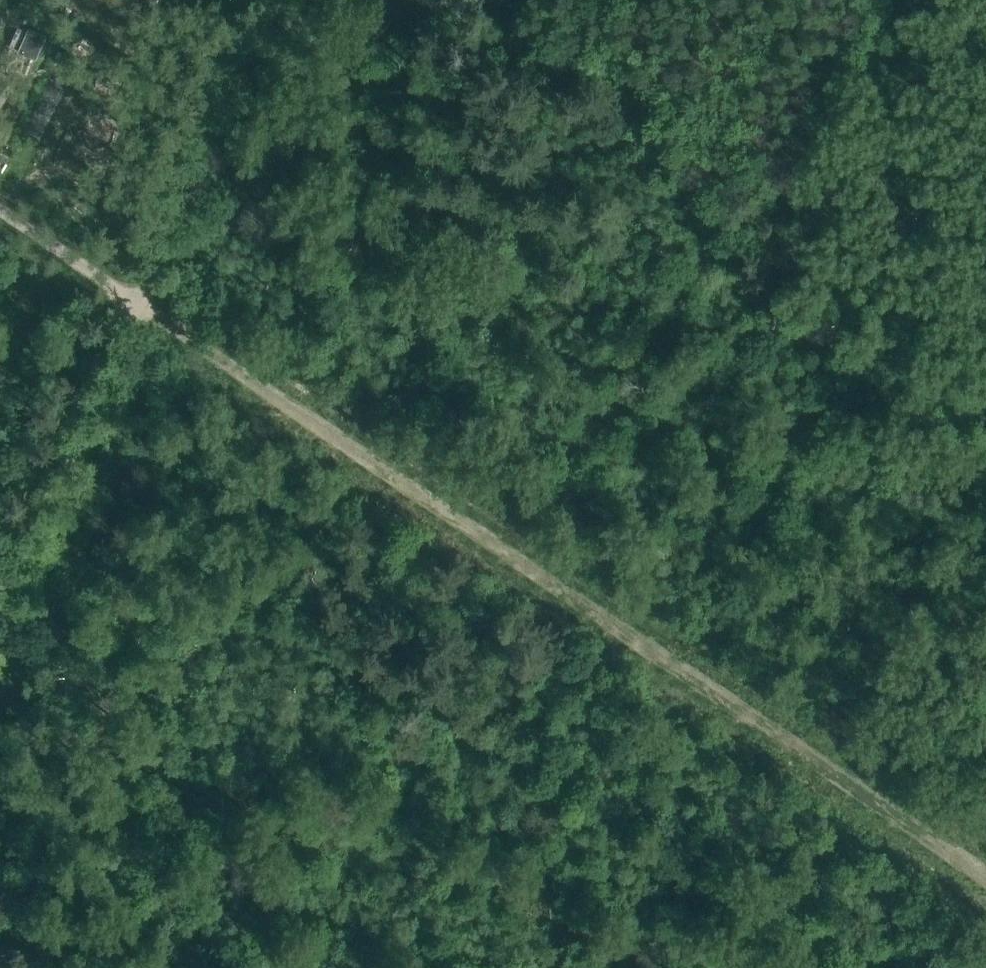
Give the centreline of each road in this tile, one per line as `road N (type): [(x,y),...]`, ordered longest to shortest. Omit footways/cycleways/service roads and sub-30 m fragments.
road 1 (track): [(985,877),(138,304),(275,0)]
road 2 (unclassified): [(0,615),(138,304),(0,209)]

